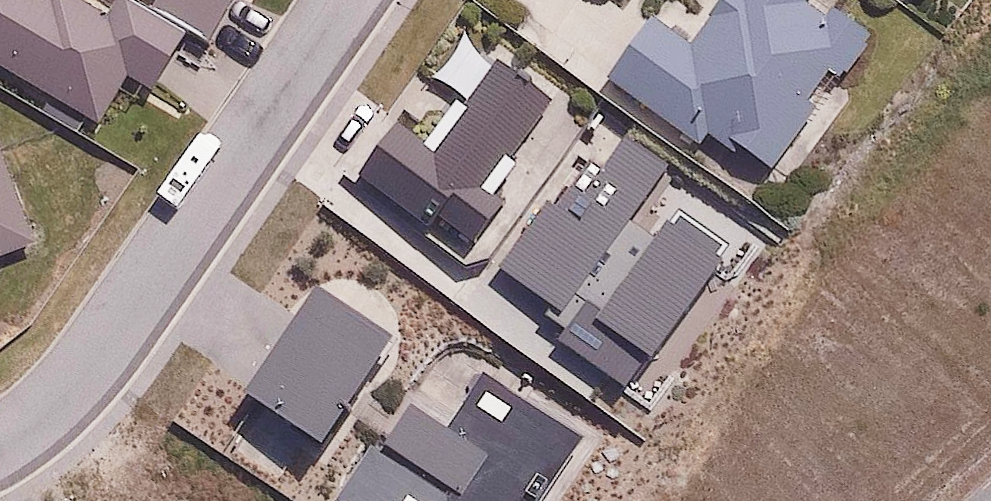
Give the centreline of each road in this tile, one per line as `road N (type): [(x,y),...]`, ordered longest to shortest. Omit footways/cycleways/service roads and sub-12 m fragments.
road 1 (residential): [(0,443),(38,418),(108,344),(342,0)]

